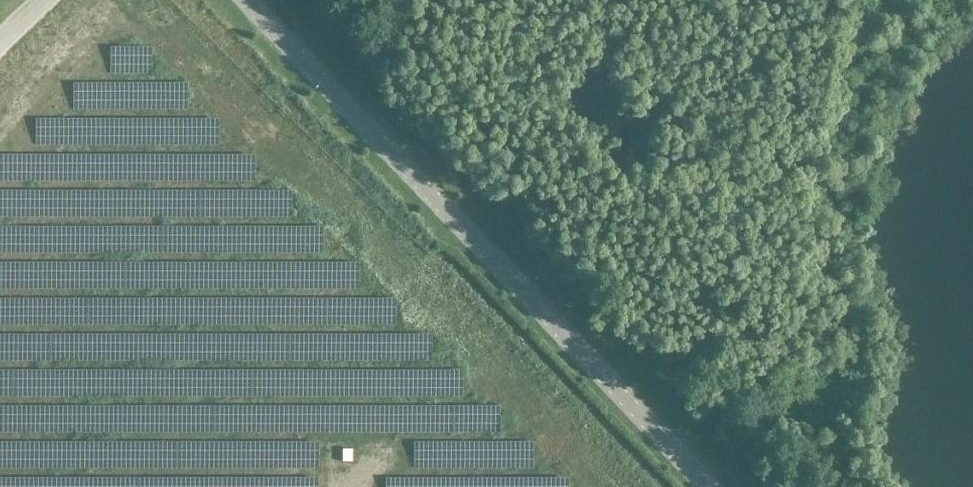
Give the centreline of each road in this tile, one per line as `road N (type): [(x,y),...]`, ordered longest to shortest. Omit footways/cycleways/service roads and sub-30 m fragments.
road 1 (unclassified): [(248,0),(706,486)]

